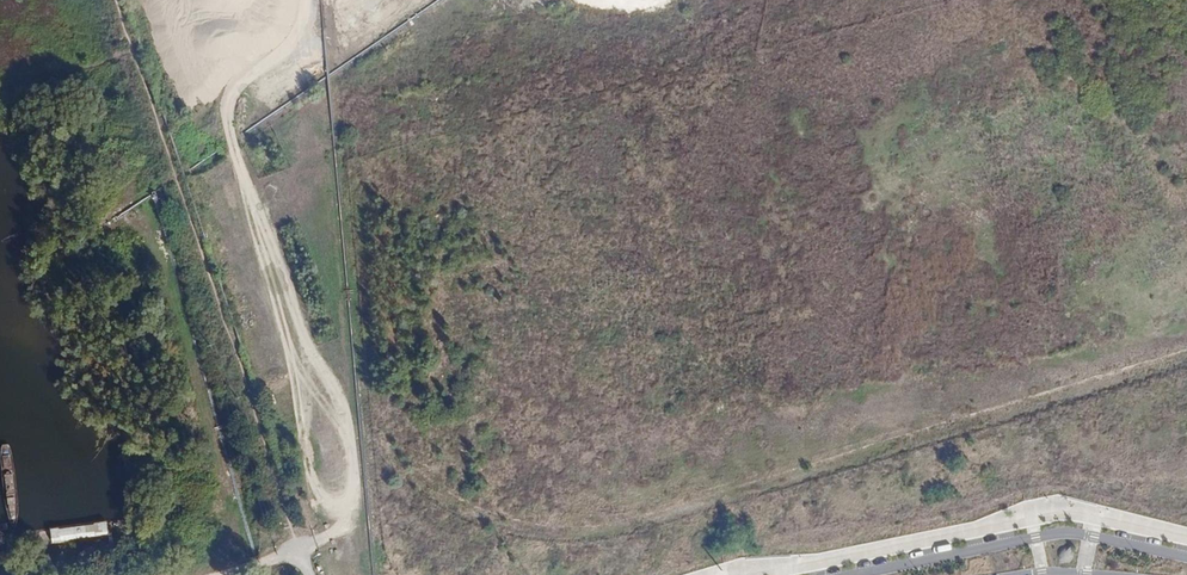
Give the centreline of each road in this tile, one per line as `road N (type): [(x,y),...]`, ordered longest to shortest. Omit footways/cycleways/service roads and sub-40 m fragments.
road 1 (track): [(311,574),(121,0)]
road 2 (residential): [(1186,557),(1069,532),(854,574)]

